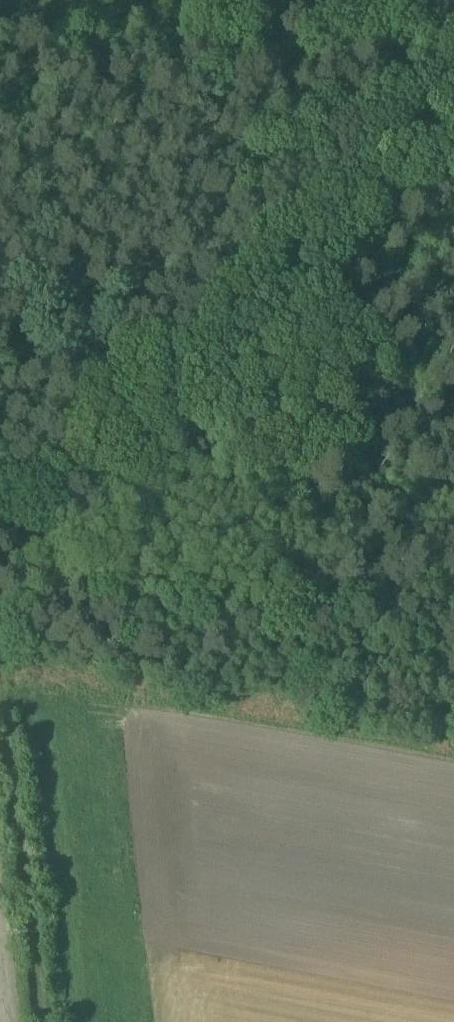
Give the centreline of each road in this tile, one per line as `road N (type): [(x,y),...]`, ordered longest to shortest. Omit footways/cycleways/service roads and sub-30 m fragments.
road 1 (track): [(0,647),(69,447),(144,321),(259,0)]
road 2 (track): [(0,67),(453,39)]
road 3 (track): [(45,1021),(0,694)]

